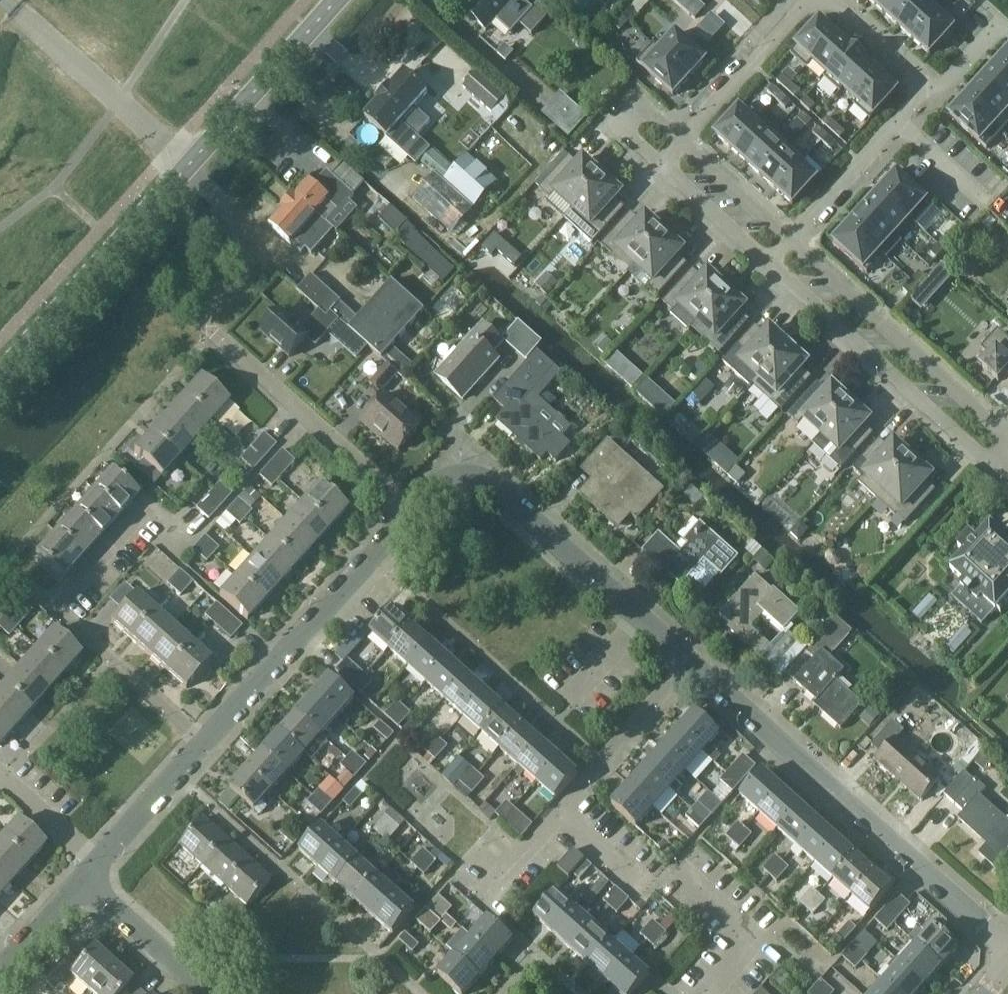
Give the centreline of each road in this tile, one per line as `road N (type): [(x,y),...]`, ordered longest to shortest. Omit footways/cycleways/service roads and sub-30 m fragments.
road 1 (residential): [(788,239),(920,93),(917,74),(834,1),(822,0),(800,9),(682,141)]
road 2 (tertiary): [(0,376),(335,0)]
road 3 (residential): [(1007,940),(691,662)]
road 4 (residential): [(691,662),(488,483),(468,478),(438,486),(413,514)]
road 5 (residential): [(206,745),(56,608),(148,503)]
road 6 (residential): [(769,259),(992,465),(1007,468)]
road 7 (residential): [(206,745),(413,514)]
road 8 (residential): [(413,514),(197,316)]
road 9 (residential): [(1007,429),(995,426),(788,239)]
road 10 (residential): [(691,662),(558,808)]
road 11 (residential): [(708,993),(758,939),(678,867)]
road 12 (residential): [(214,993),(86,880)]
road 13 (residential): [(100,864),(206,745)]
road 14 (residential): [(682,141),(638,103),(620,107),(620,125),(661,163)]
road 15 (residential): [(661,163),(769,259)]
road 16 (residential): [(788,239),(682,141)]
road 17 (residential): [(100,864),(0,777)]
road 18 (residential): [(0,975),(86,880)]
road 19 (residential): [(558,808),(479,901)]

